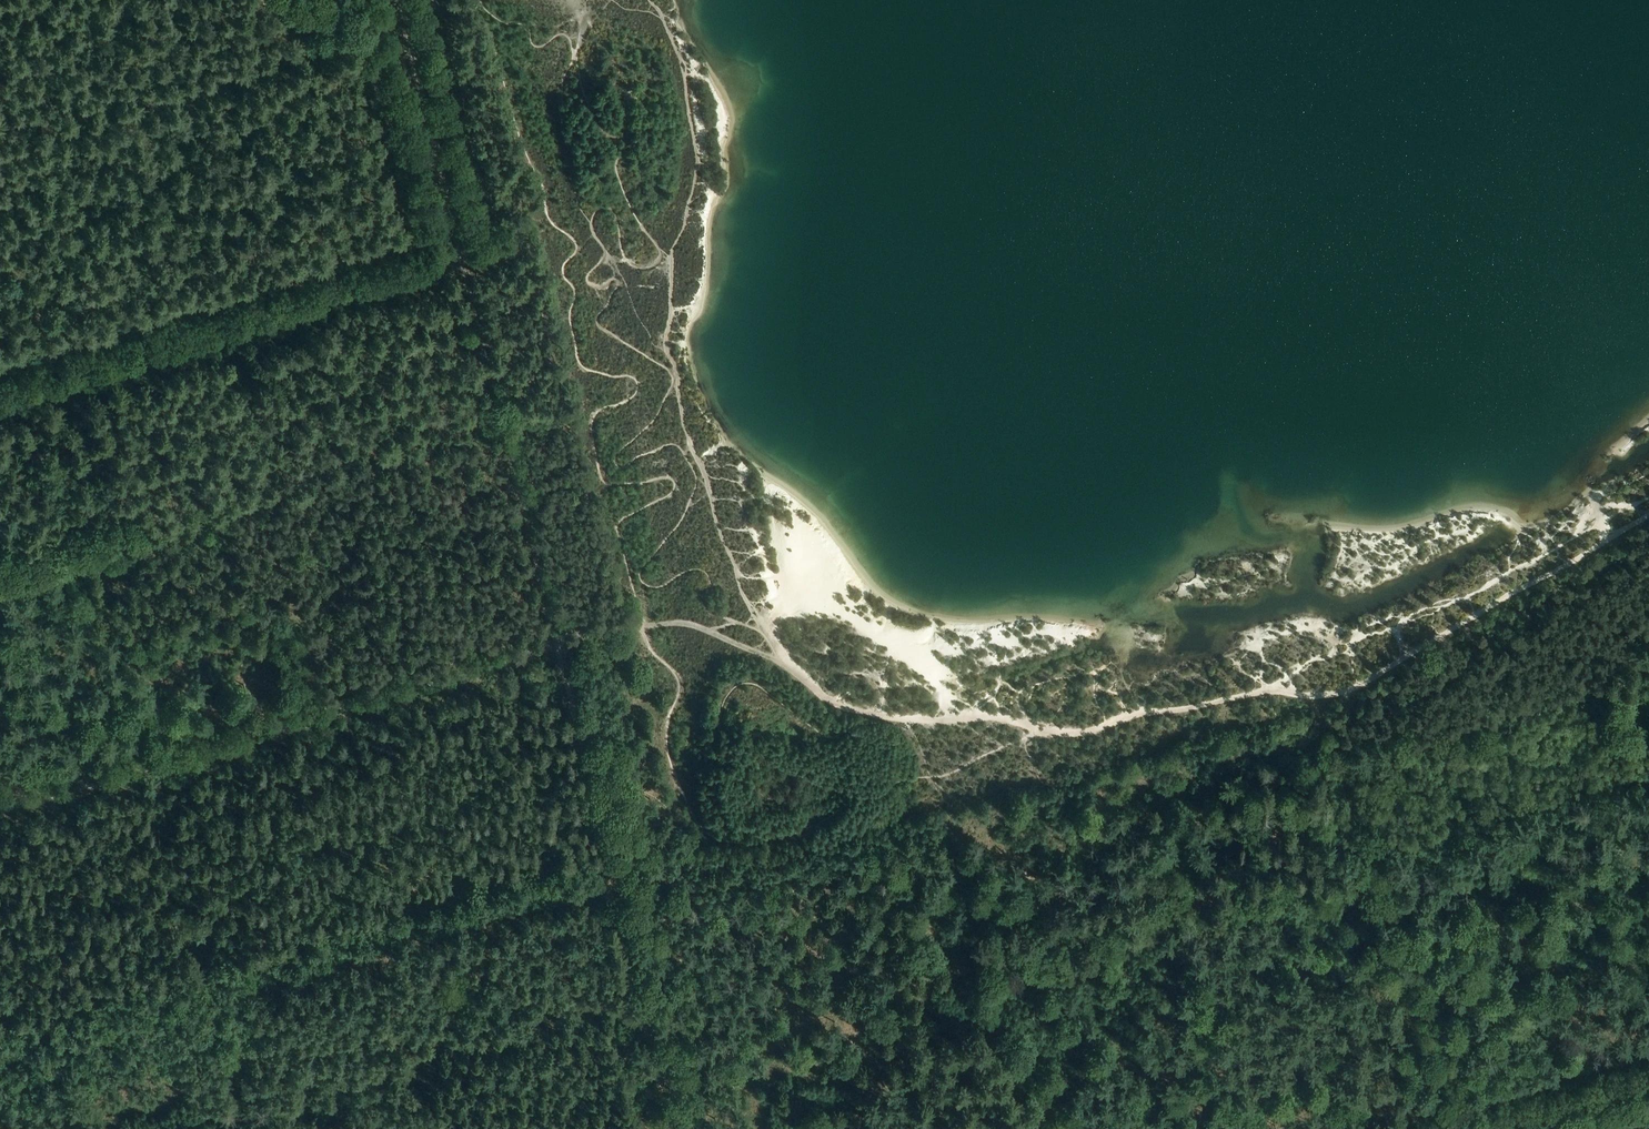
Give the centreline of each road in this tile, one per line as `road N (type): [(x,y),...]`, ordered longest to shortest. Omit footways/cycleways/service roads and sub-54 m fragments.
road 1 (track): [(406,51),(558,644)]
road 2 (track): [(0,811),(558,644)]
road 3 (track): [(558,644),(677,1128)]
road 4 (track): [(1648,1081),(1470,1128)]

